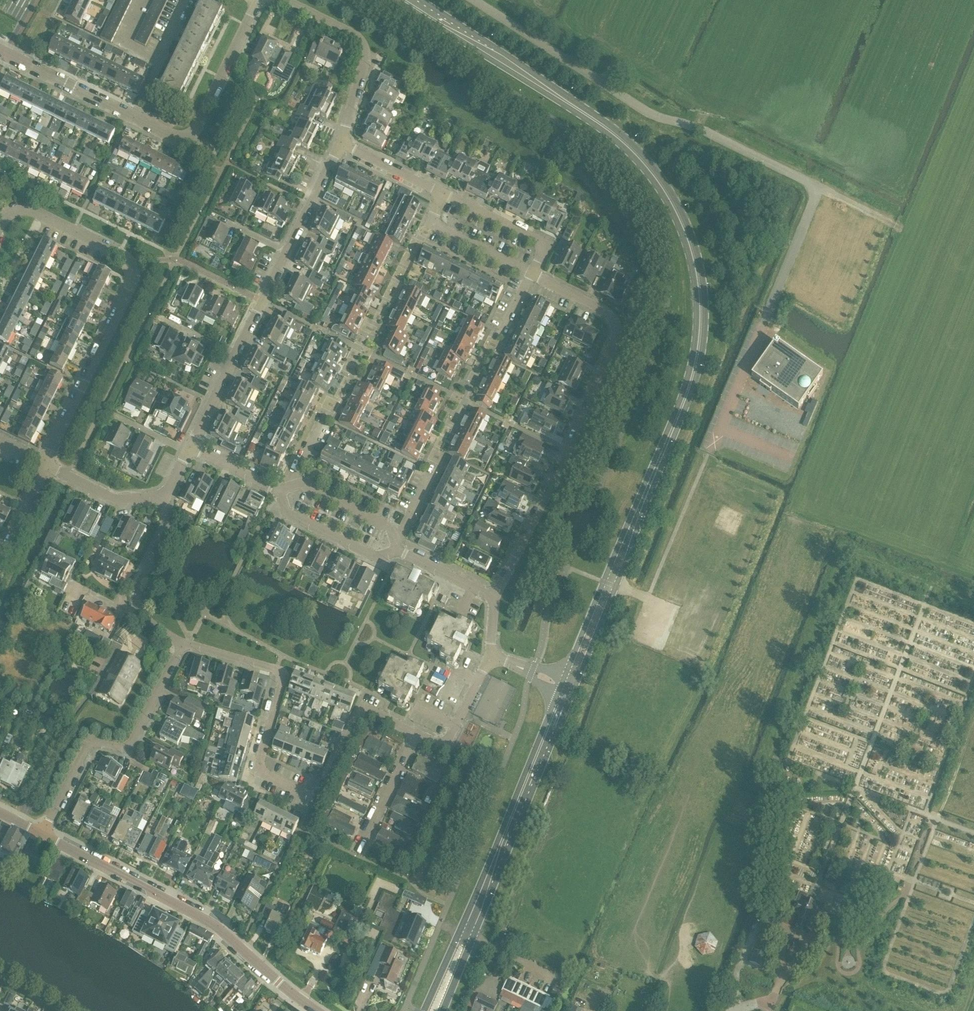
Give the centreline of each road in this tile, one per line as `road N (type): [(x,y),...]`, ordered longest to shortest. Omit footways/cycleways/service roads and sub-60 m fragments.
road 1 (secondary): [(567,688),(693,375),(700,284),(691,244),(645,164),(606,127),(405,0)]
road 2 (unclassified): [(892,224),(694,127),(646,112),(476,0)]
road 3 (residential): [(420,735),(362,707),(317,799),(258,771),(282,674),(184,643)]
road 4 (residential): [(495,597),(617,334),(604,311),(532,275)]
road 5 (residential): [(0,51),(186,146),(258,0)]
road 6 (secondary): [(433,1010),(567,688)]
road 7 (residential): [(190,450),(341,143)]
road 8 (tertiary): [(319,1010),(215,924),(42,834)]
road 9 (residential): [(42,834),(88,745),(129,751),(184,643)]
road 10 (residential): [(46,463),(129,290),(131,264)]
road 11 (residential): [(341,143),(364,58),(360,37),(285,0)]
road 12 (residential): [(184,643),(151,623),(138,600),(168,525),(165,494)]
road 13 (residential): [(0,229),(7,215),(27,209),(131,264)]
road 14 (residential): [(532,275),(427,227),(442,193)]
road 15 (residential): [(532,275),(547,245),(442,193)]
road 16 (residential): [(277,490),(288,514),(376,557),(400,551)]
road 17 (residential): [(357,855),(420,735)]
road 18 (residential): [(400,551),(387,525),(295,486)]
road 19 (residential): [(491,656),(443,747),(420,735)]
road 20 (residential): [(46,463),(110,498),(165,494)]

